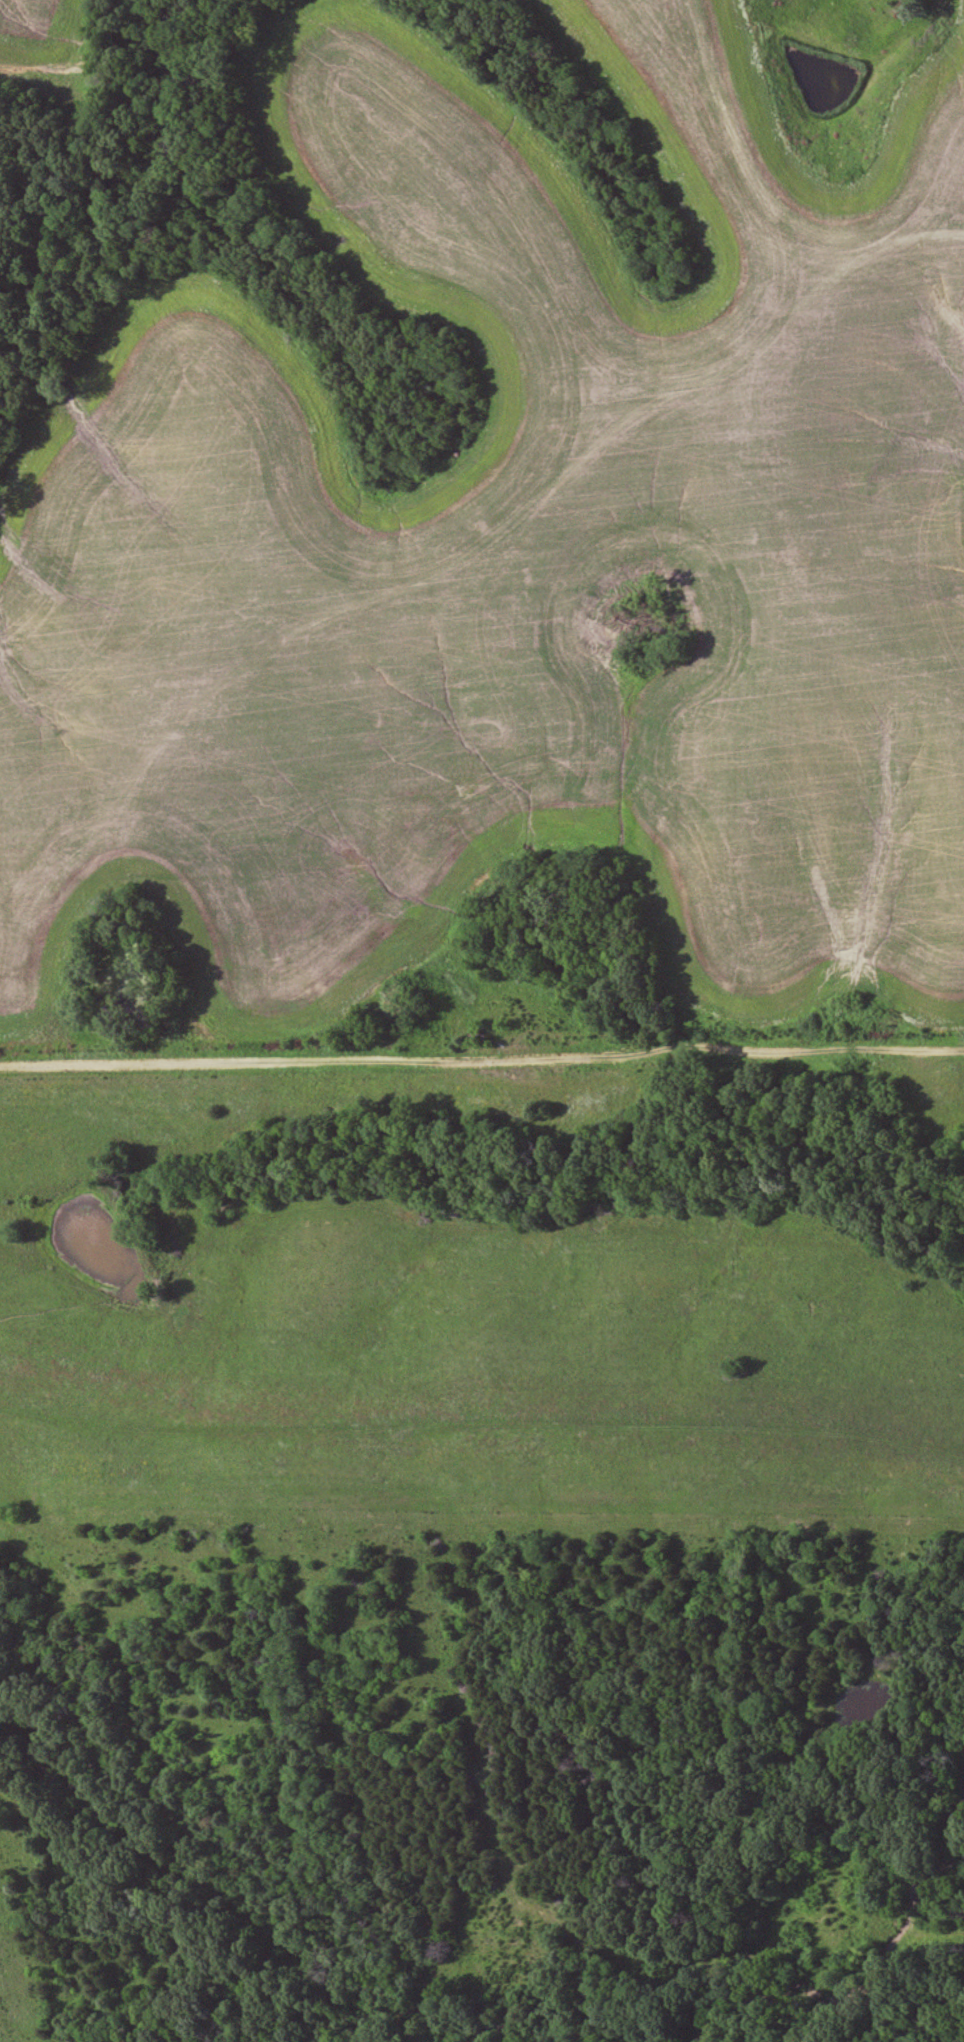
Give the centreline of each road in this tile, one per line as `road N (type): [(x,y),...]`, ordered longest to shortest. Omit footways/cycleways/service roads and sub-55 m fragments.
road 1 (track): [(963,1050),(0,1071)]

